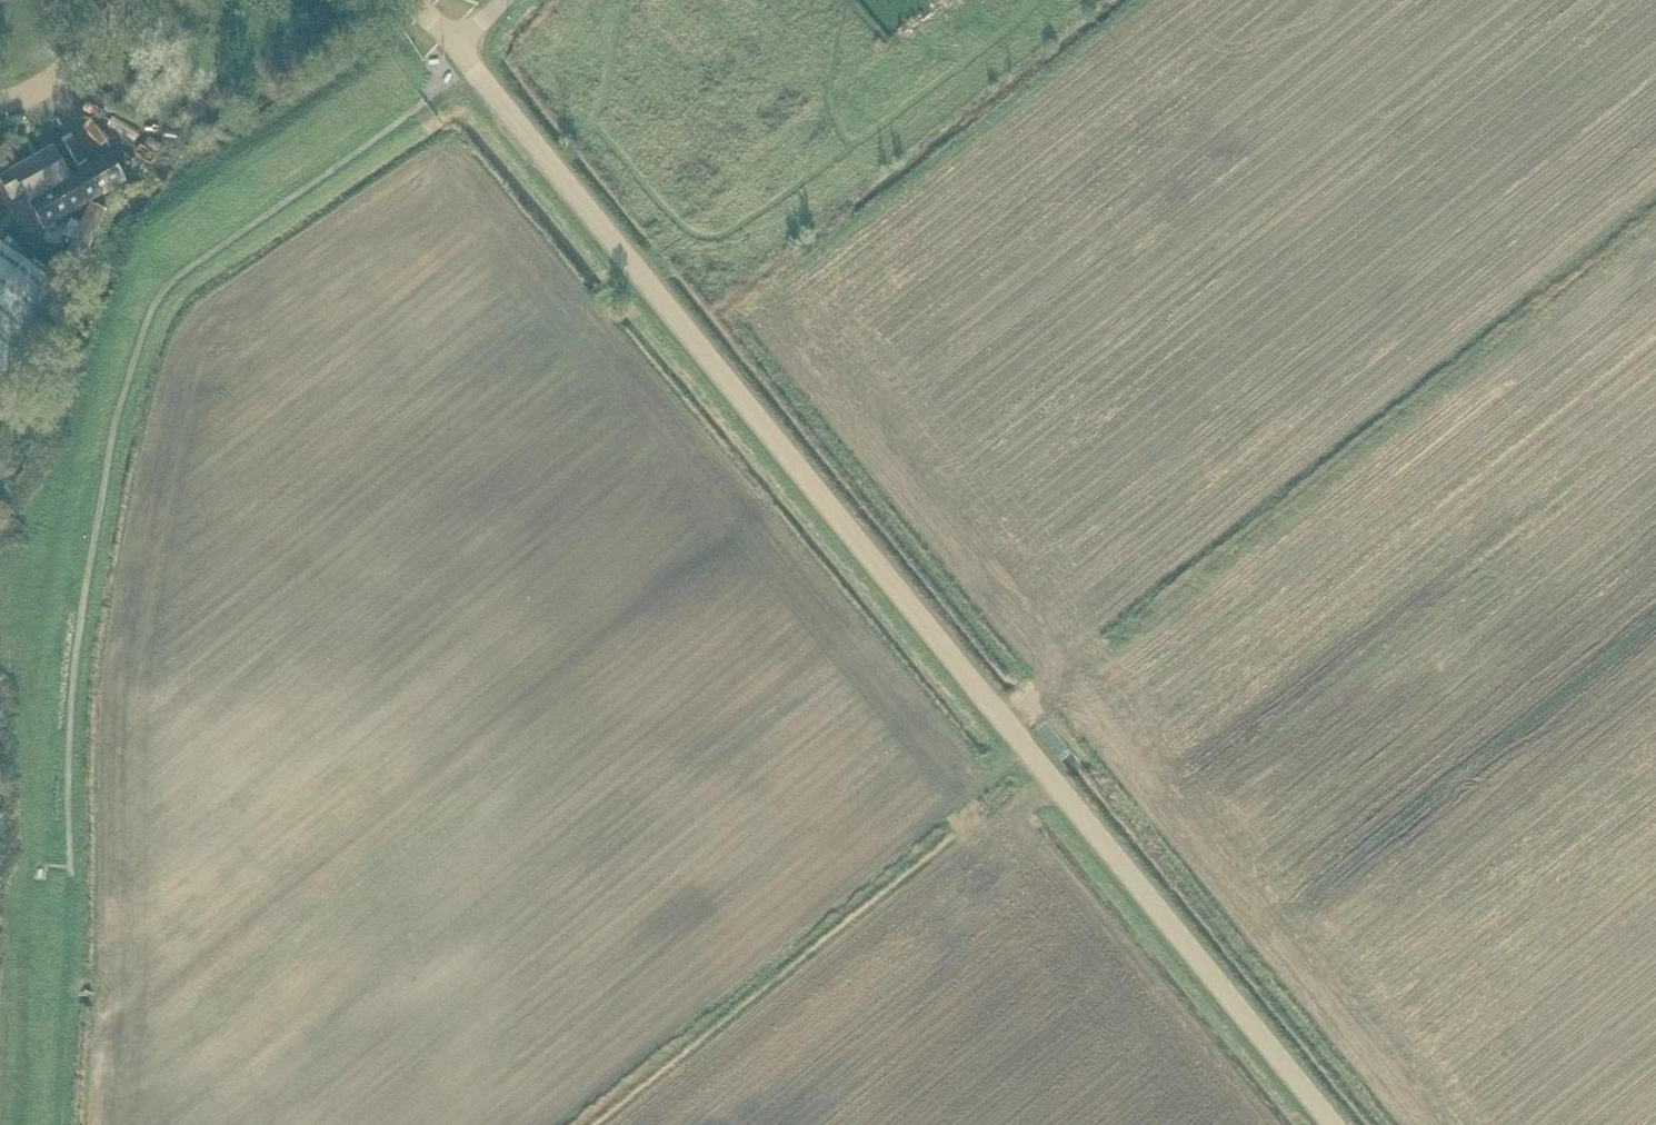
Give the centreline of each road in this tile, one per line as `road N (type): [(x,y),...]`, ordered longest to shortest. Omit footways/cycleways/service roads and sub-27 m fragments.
road 1 (unclassified): [(1333,1124),(456,43)]
road 2 (unclassified): [(127,0),(47,92),(0,108)]

